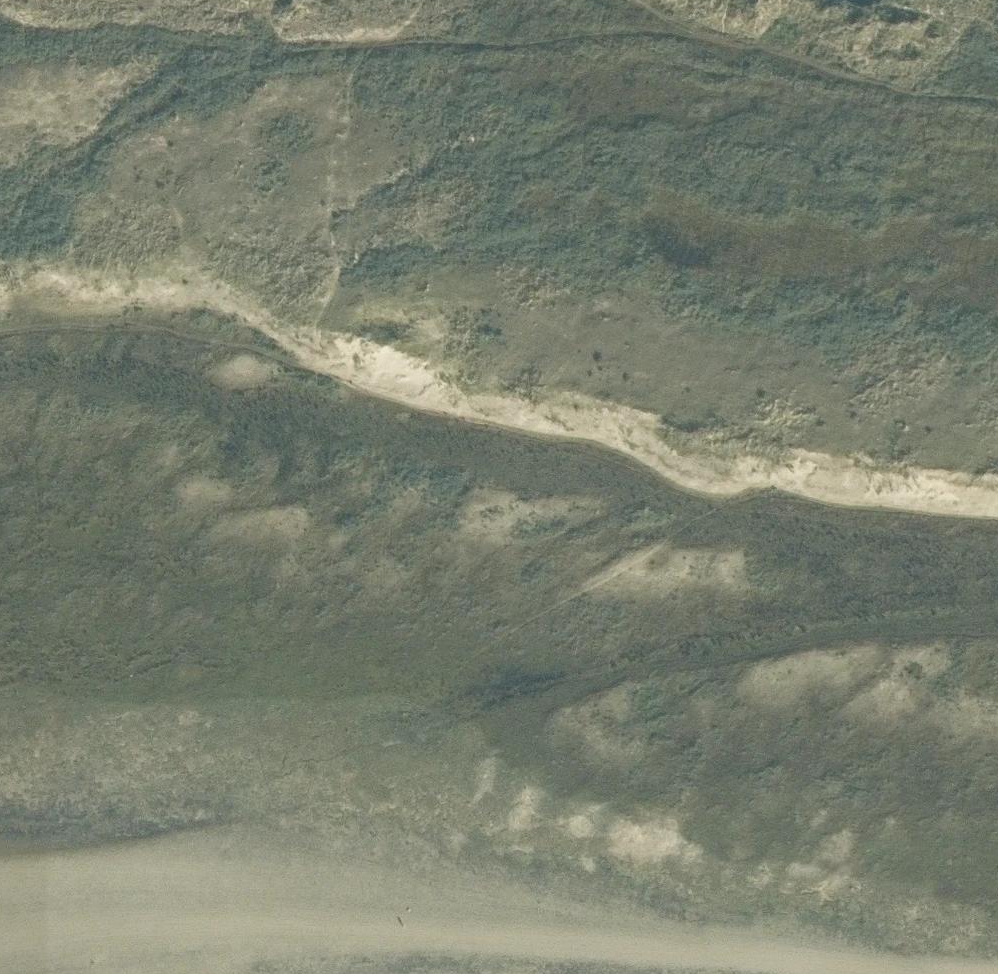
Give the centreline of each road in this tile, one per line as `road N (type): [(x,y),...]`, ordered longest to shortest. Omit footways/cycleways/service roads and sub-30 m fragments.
road 1 (track): [(981,973),(289,903),(0,923)]

